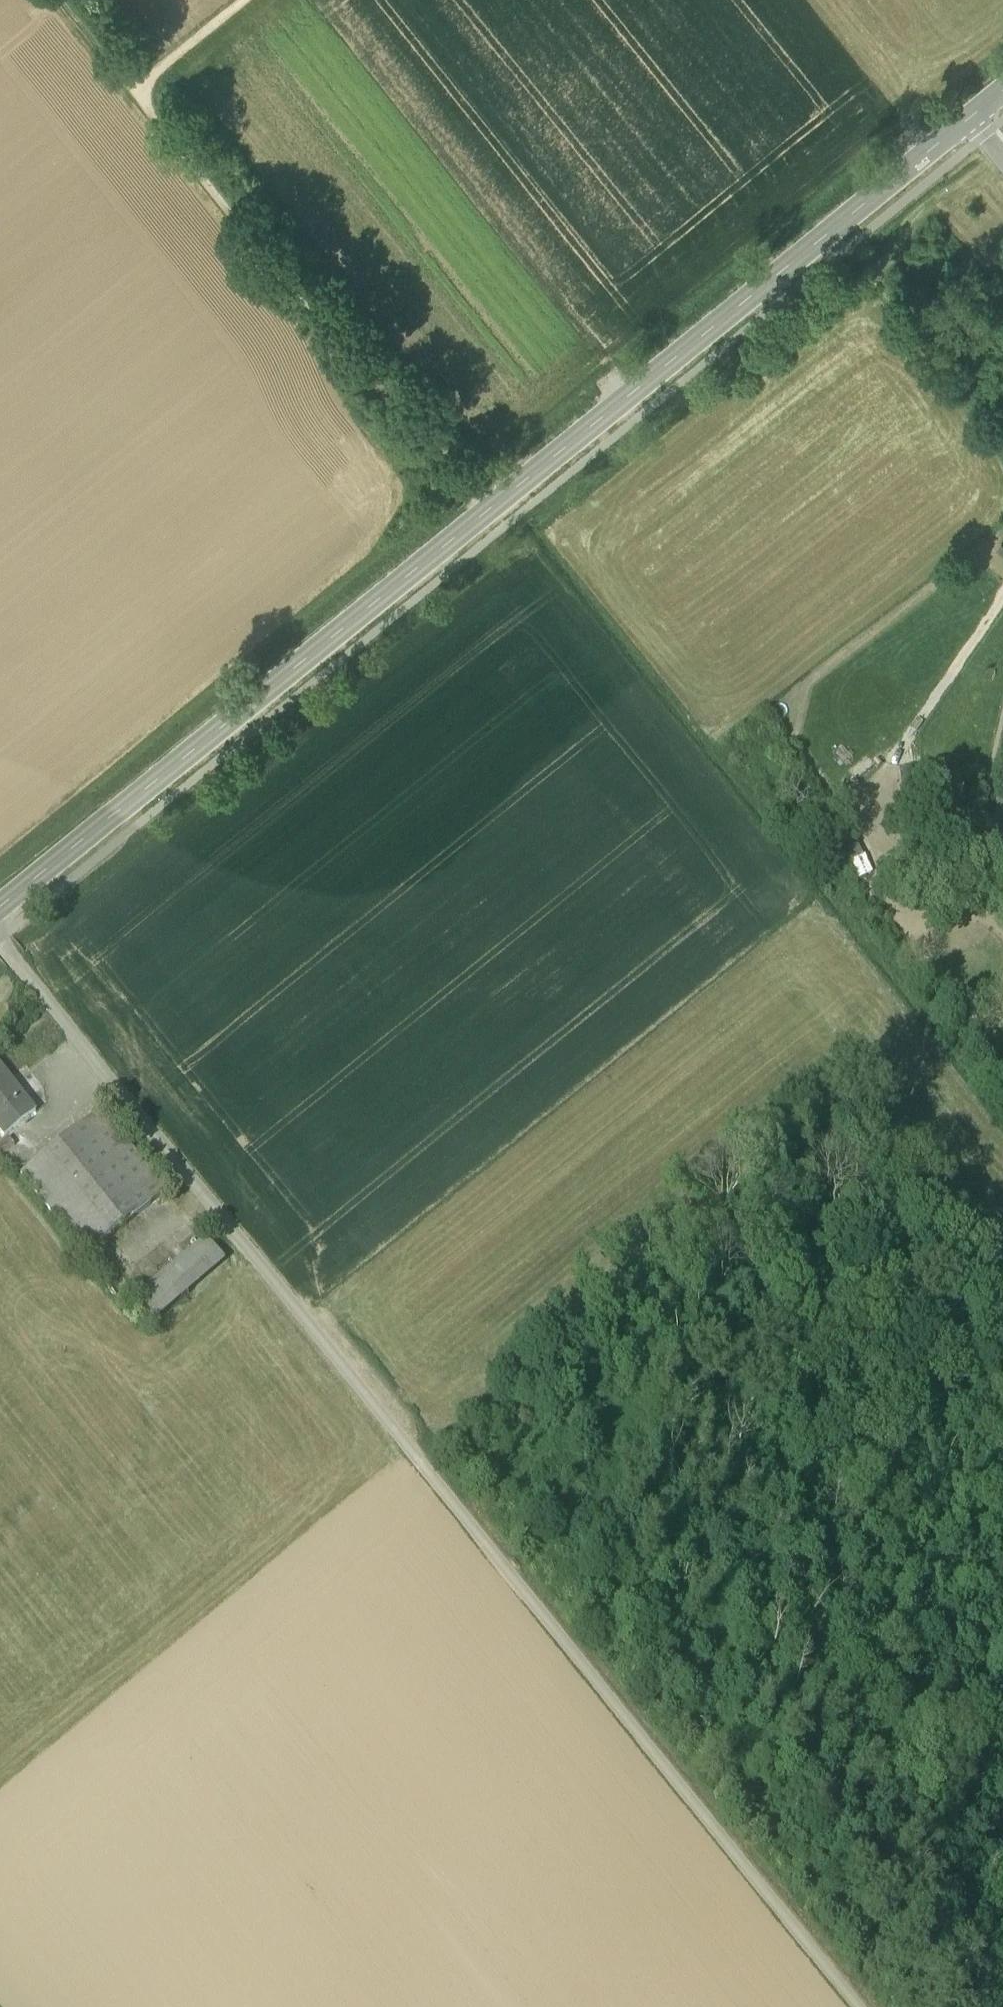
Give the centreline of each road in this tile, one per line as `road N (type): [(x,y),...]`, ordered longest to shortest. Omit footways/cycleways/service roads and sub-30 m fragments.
road 1 (tertiary): [(0,909),(969,117)]
road 2 (track): [(103,1070),(862,2006)]
road 3 (track): [(494,505),(137,92),(249,0)]

